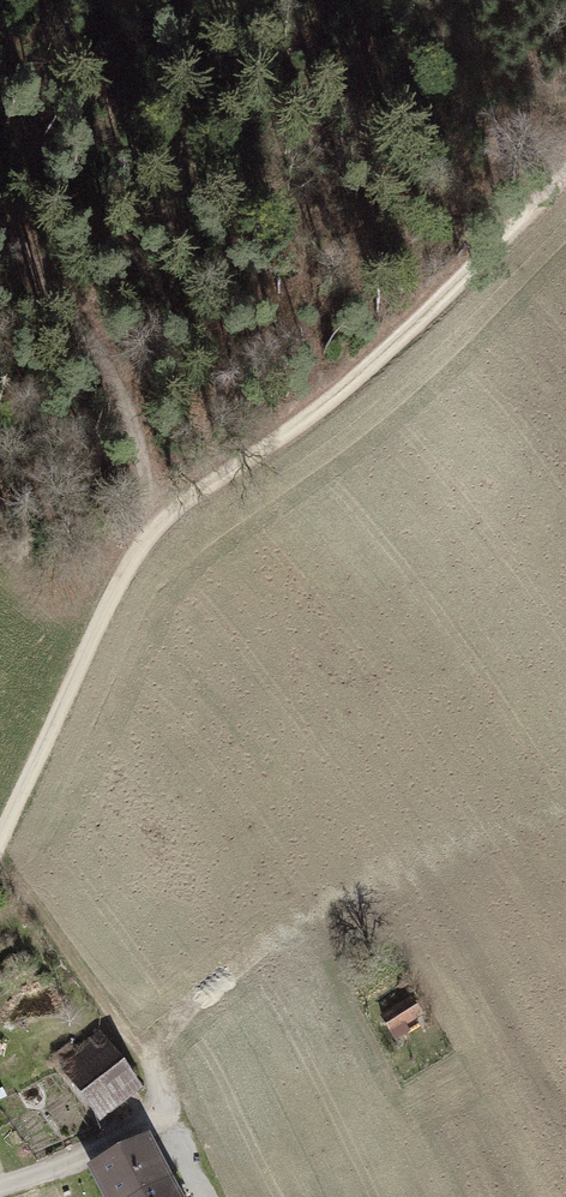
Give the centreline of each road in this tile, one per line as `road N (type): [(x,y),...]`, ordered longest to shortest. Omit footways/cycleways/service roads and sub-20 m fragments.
road 1 (track): [(0,832),(144,529),(397,337),(565,166)]
road 2 (track): [(144,529),(140,477),(107,372),(78,322),(0,235)]
road 3 (track): [(0,1184),(65,1167),(171,1108)]

